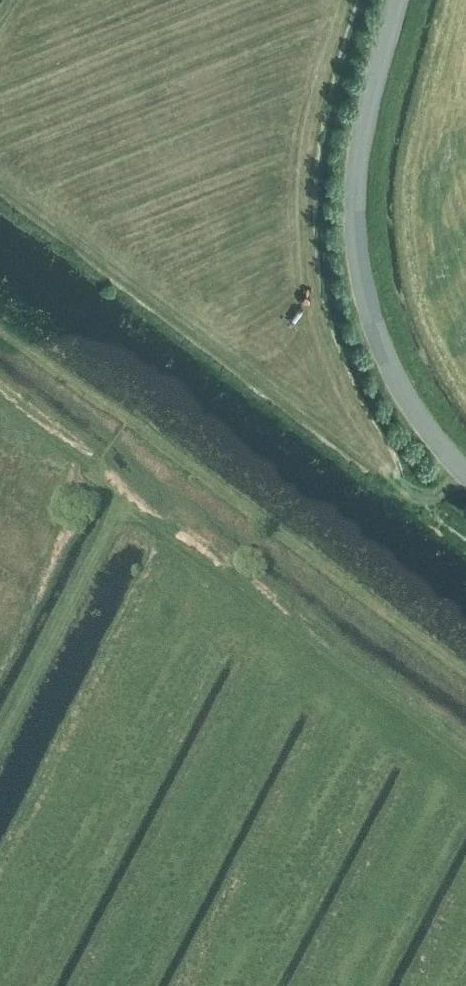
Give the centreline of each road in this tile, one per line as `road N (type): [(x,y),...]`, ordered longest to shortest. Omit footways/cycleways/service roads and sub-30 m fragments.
road 1 (tertiary): [(465,473),(398,384),(360,271),(359,159),(398,0)]
road 2 (track): [(465,677),(125,427)]
road 3 (track): [(0,737),(115,519),(115,497),(98,466),(125,427)]
road 4 (track): [(125,427),(0,336)]

